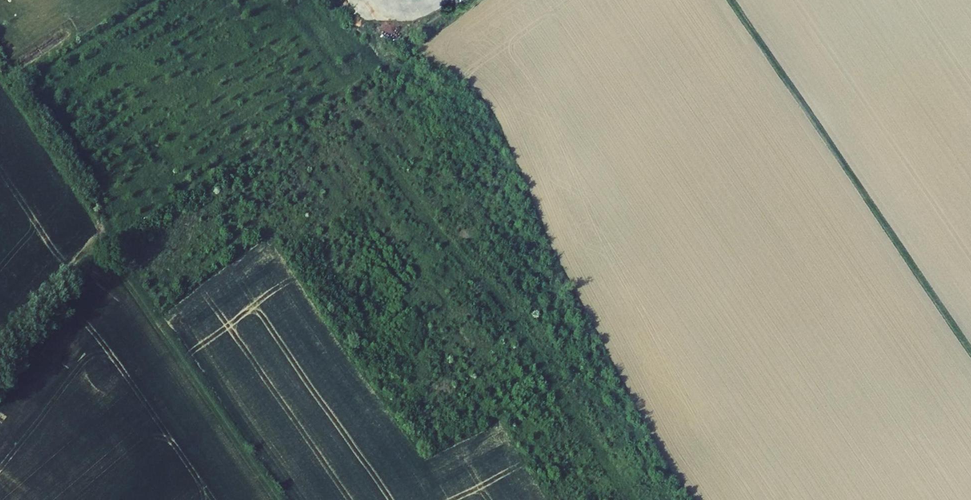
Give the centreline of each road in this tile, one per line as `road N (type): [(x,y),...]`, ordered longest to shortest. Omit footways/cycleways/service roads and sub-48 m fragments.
road 1 (track): [(273,499),(99,255),(88,256),(0,371)]
road 2 (track): [(970,350),(732,0)]

